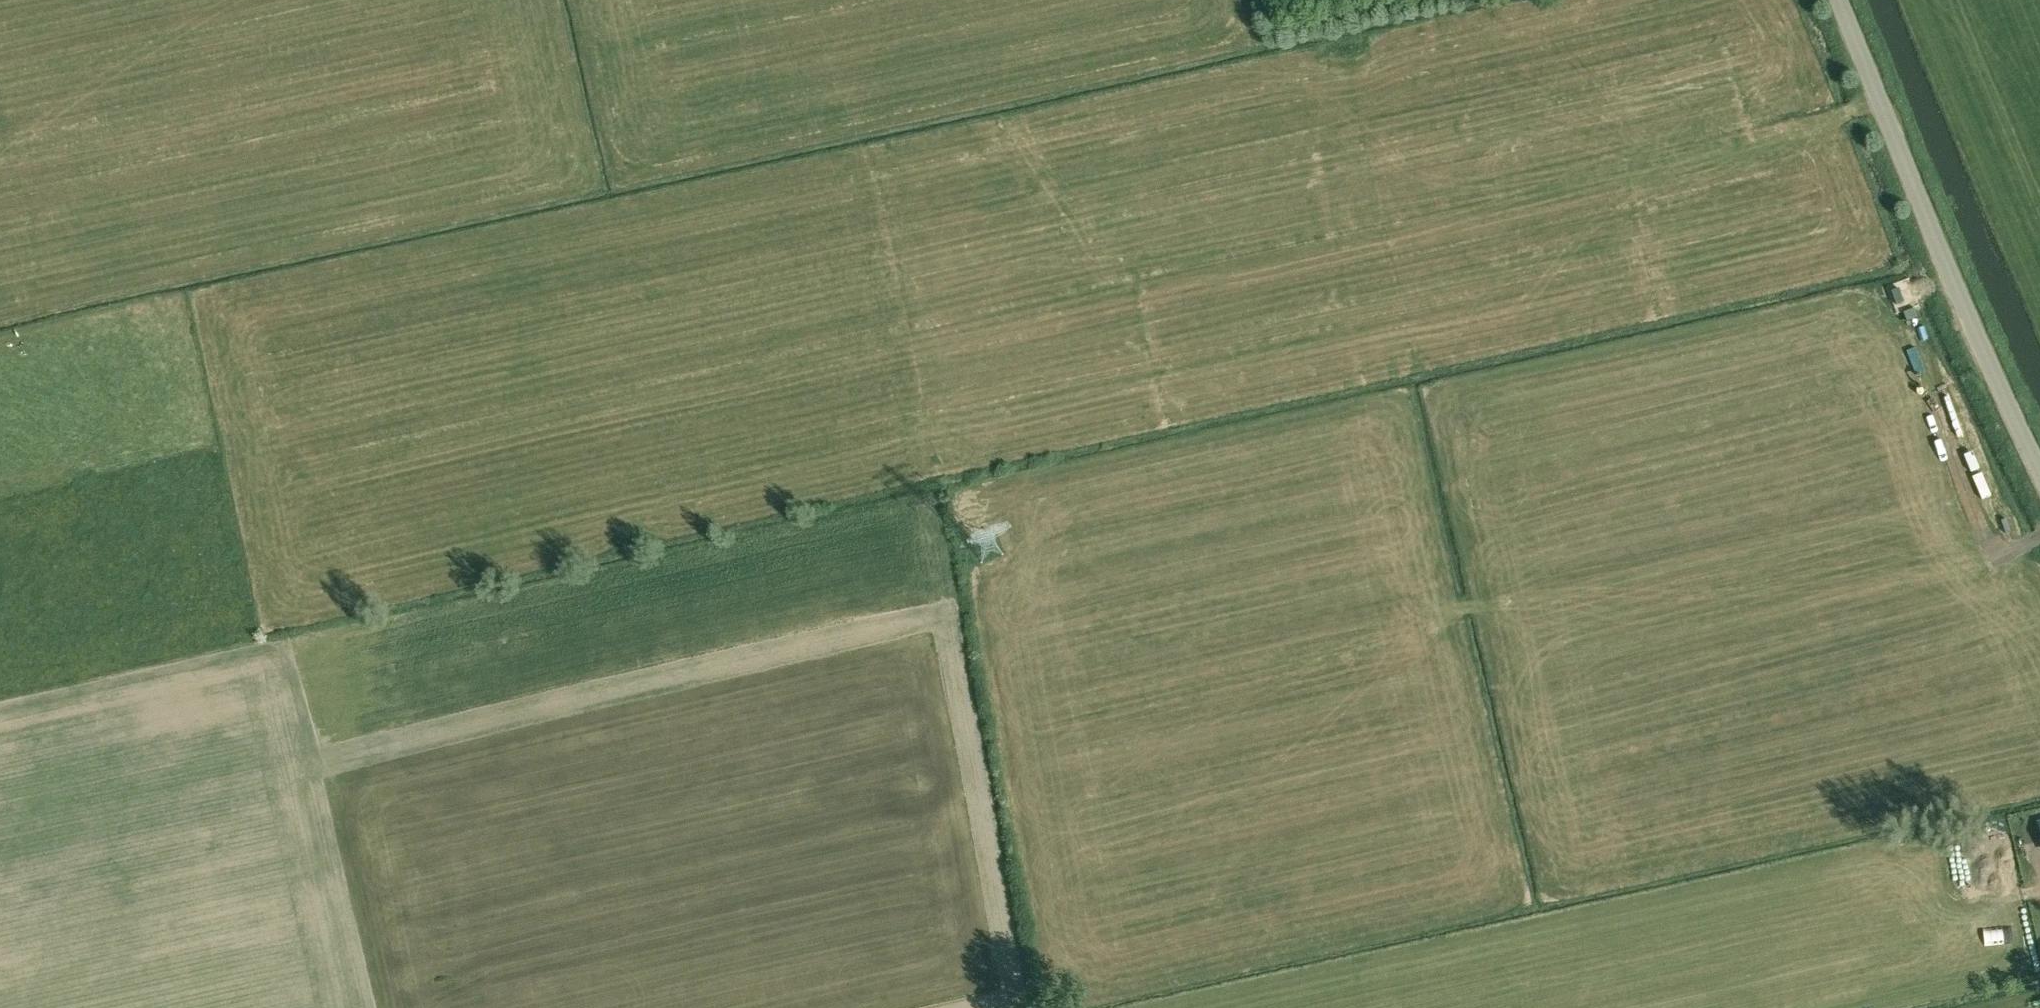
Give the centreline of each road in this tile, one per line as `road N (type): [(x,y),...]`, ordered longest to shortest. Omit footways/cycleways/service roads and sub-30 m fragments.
road 1 (unclassified): [(2039,477),(1845,0)]

